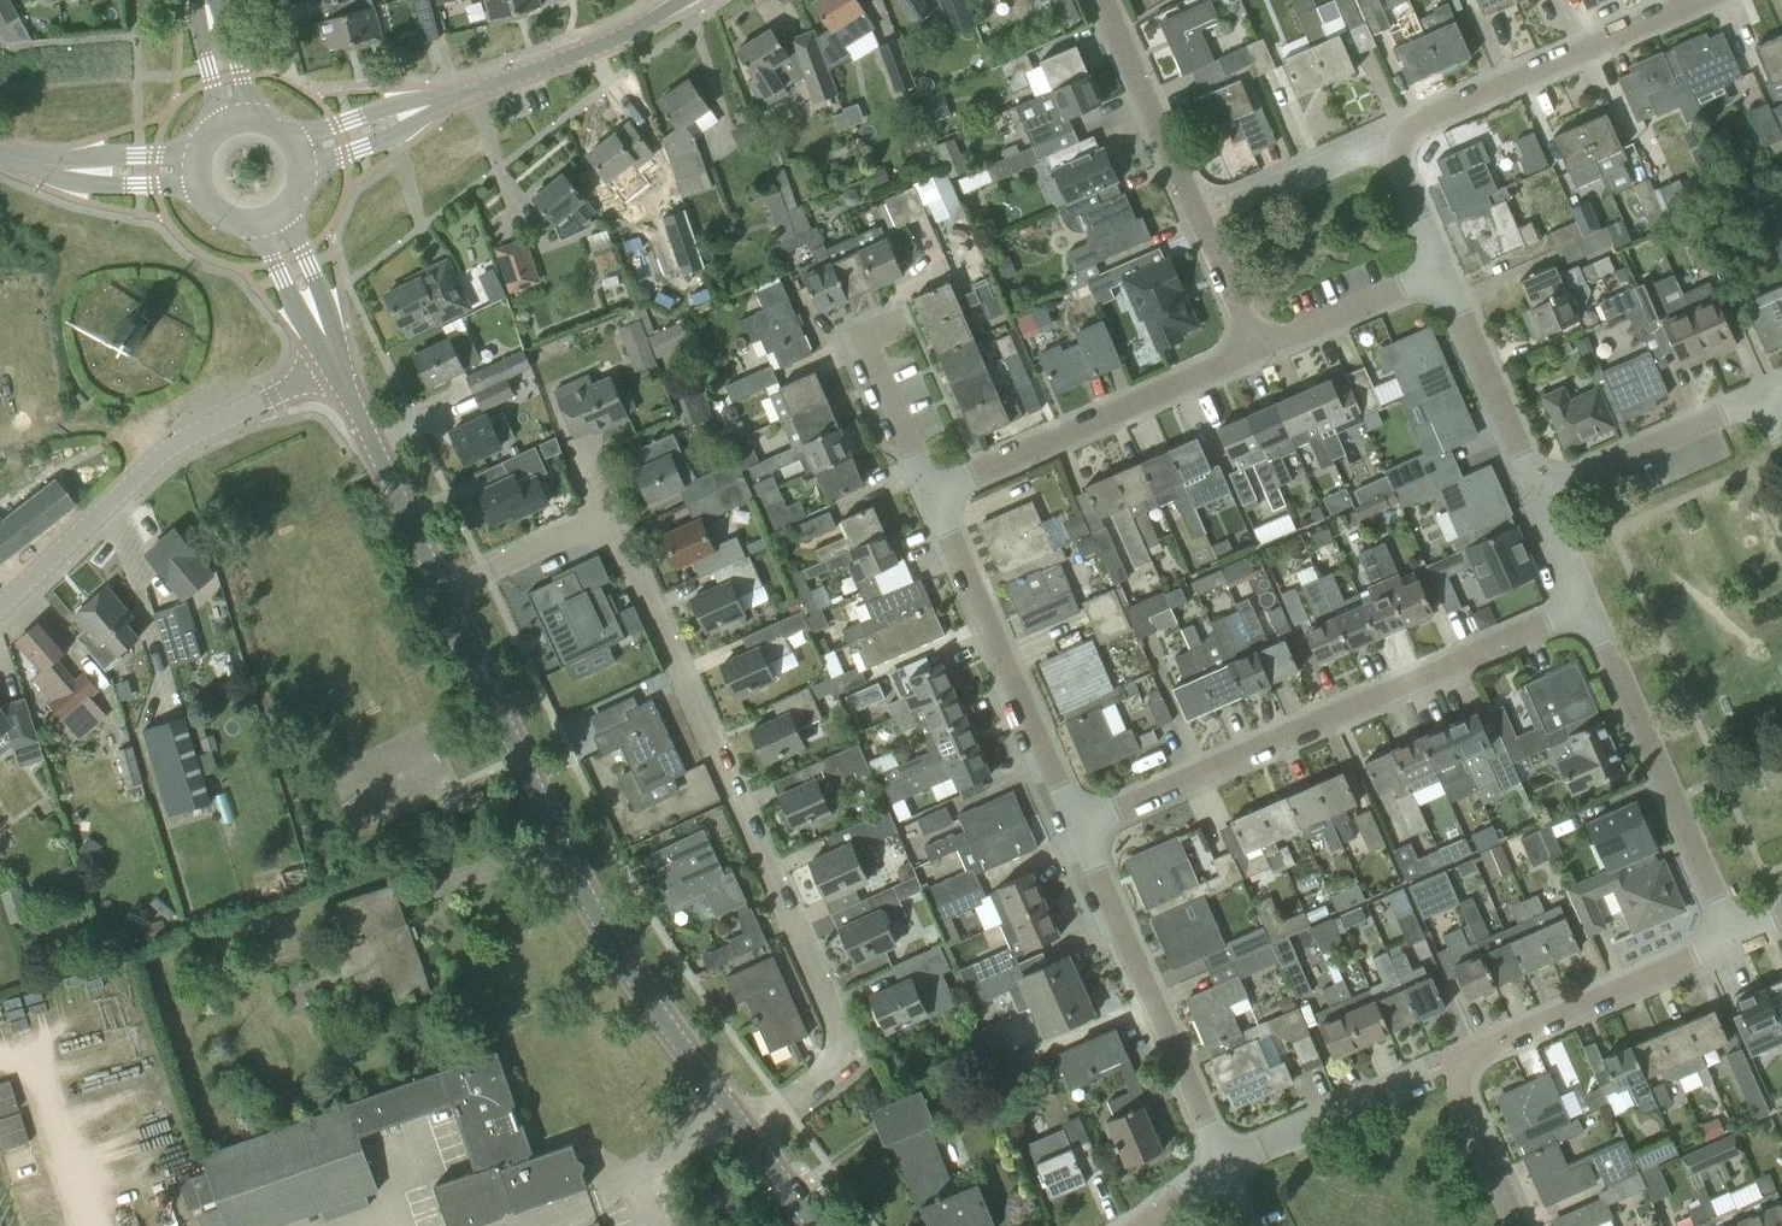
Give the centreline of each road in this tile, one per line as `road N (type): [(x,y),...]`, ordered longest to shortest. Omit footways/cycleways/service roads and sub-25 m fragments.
road 1 (residential): [(742,1128),(826,1068),(836,1053),(836,1018),(609,514)]
road 2 (tertiary): [(742,1128),(625,963),(443,593)]
road 3 (residential): [(1078,829),(1586,604)]
road 4 (residential): [(1519,1225),(1457,1083),(1462,1064),(1478,1049),(1733,940)]
road 5 (unclassified): [(0,604),(163,452),(338,358)]
road 6 (residential): [(1255,350),(1105,0)]
road 7 (residential): [(1733,940),(1586,604)]
road 8 (residential): [(1222,1166),(1078,829)]
road 9 (residential): [(1078,829),(935,494)]
road 10 (residential): [(935,494),(1255,350)]
road 11 (residential): [(1397,145),(1413,125),(1695,0)]
road 12 (residential): [(423,105),(616,36),(677,0)]
road 13 (tertiary): [(443,593),(338,358)]
road 14 (residential): [(1543,495),(1440,268)]
road 15 (residential): [(1543,495),(1760,397)]
road 16 (residential): [(1222,1166),(1428,1072)]
road 17 (residential): [(1255,350),(1440,268)]
road 18 (residential): [(935,494),(871,342),(899,322)]
road 19 (residential): [(1225,208),(1377,142),(1397,145)]
road 20 (residential): [(443,593),(609,514)]
road 21 (tertiary): [(338,358),(287,210)]
road 22 (tertiary): [(257,225),(338,358)]
road 23 (residential): [(304,173),(376,141),(423,105)]
road 24 (residential): [(423,105),(292,137)]
road 25 (tertiary): [(67,166),(121,183),(196,188)]
road 26 (tertiary): [(197,150),(67,166)]
road 27 (residential): [(1440,268),(1397,145)]
road 28 (tertiary): [(256,116),(208,0)]
road 29 (tertiary): [(206,0),(204,52),(220,123)]

